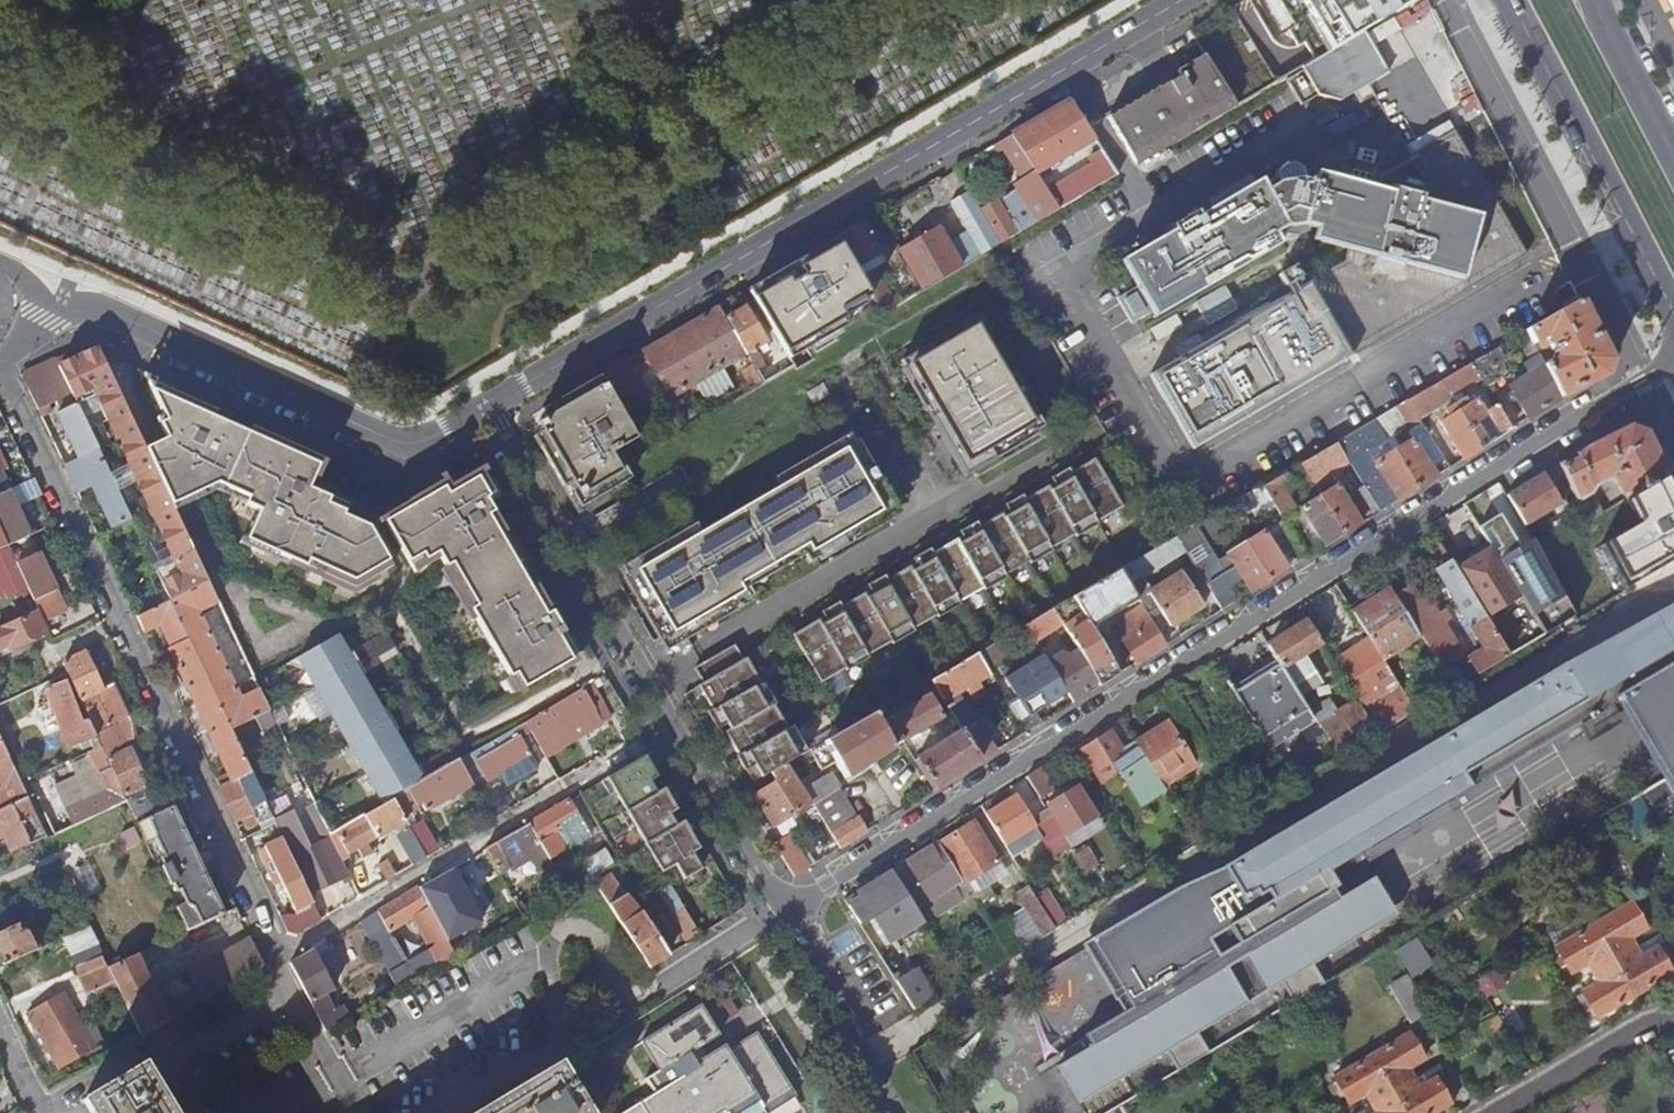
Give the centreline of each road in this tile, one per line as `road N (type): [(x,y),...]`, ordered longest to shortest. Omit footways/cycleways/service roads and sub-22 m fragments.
road 1 (residential): [(1673,363),(1279,597),(784,908)]
road 2 (residential): [(0,373),(150,703),(277,953),(460,854),(585,770)]
road 3 (residential): [(486,406),(1184,0)]
road 4 (residential): [(784,908),(486,406)]
road 5 (residential): [(54,311),(98,309),(405,441),(486,406)]
road 6 (primary): [(1508,0),(1673,311)]
road 7 (primary): [(1673,161),(1597,0)]
road 8 (residential): [(867,1026),(784,908)]

